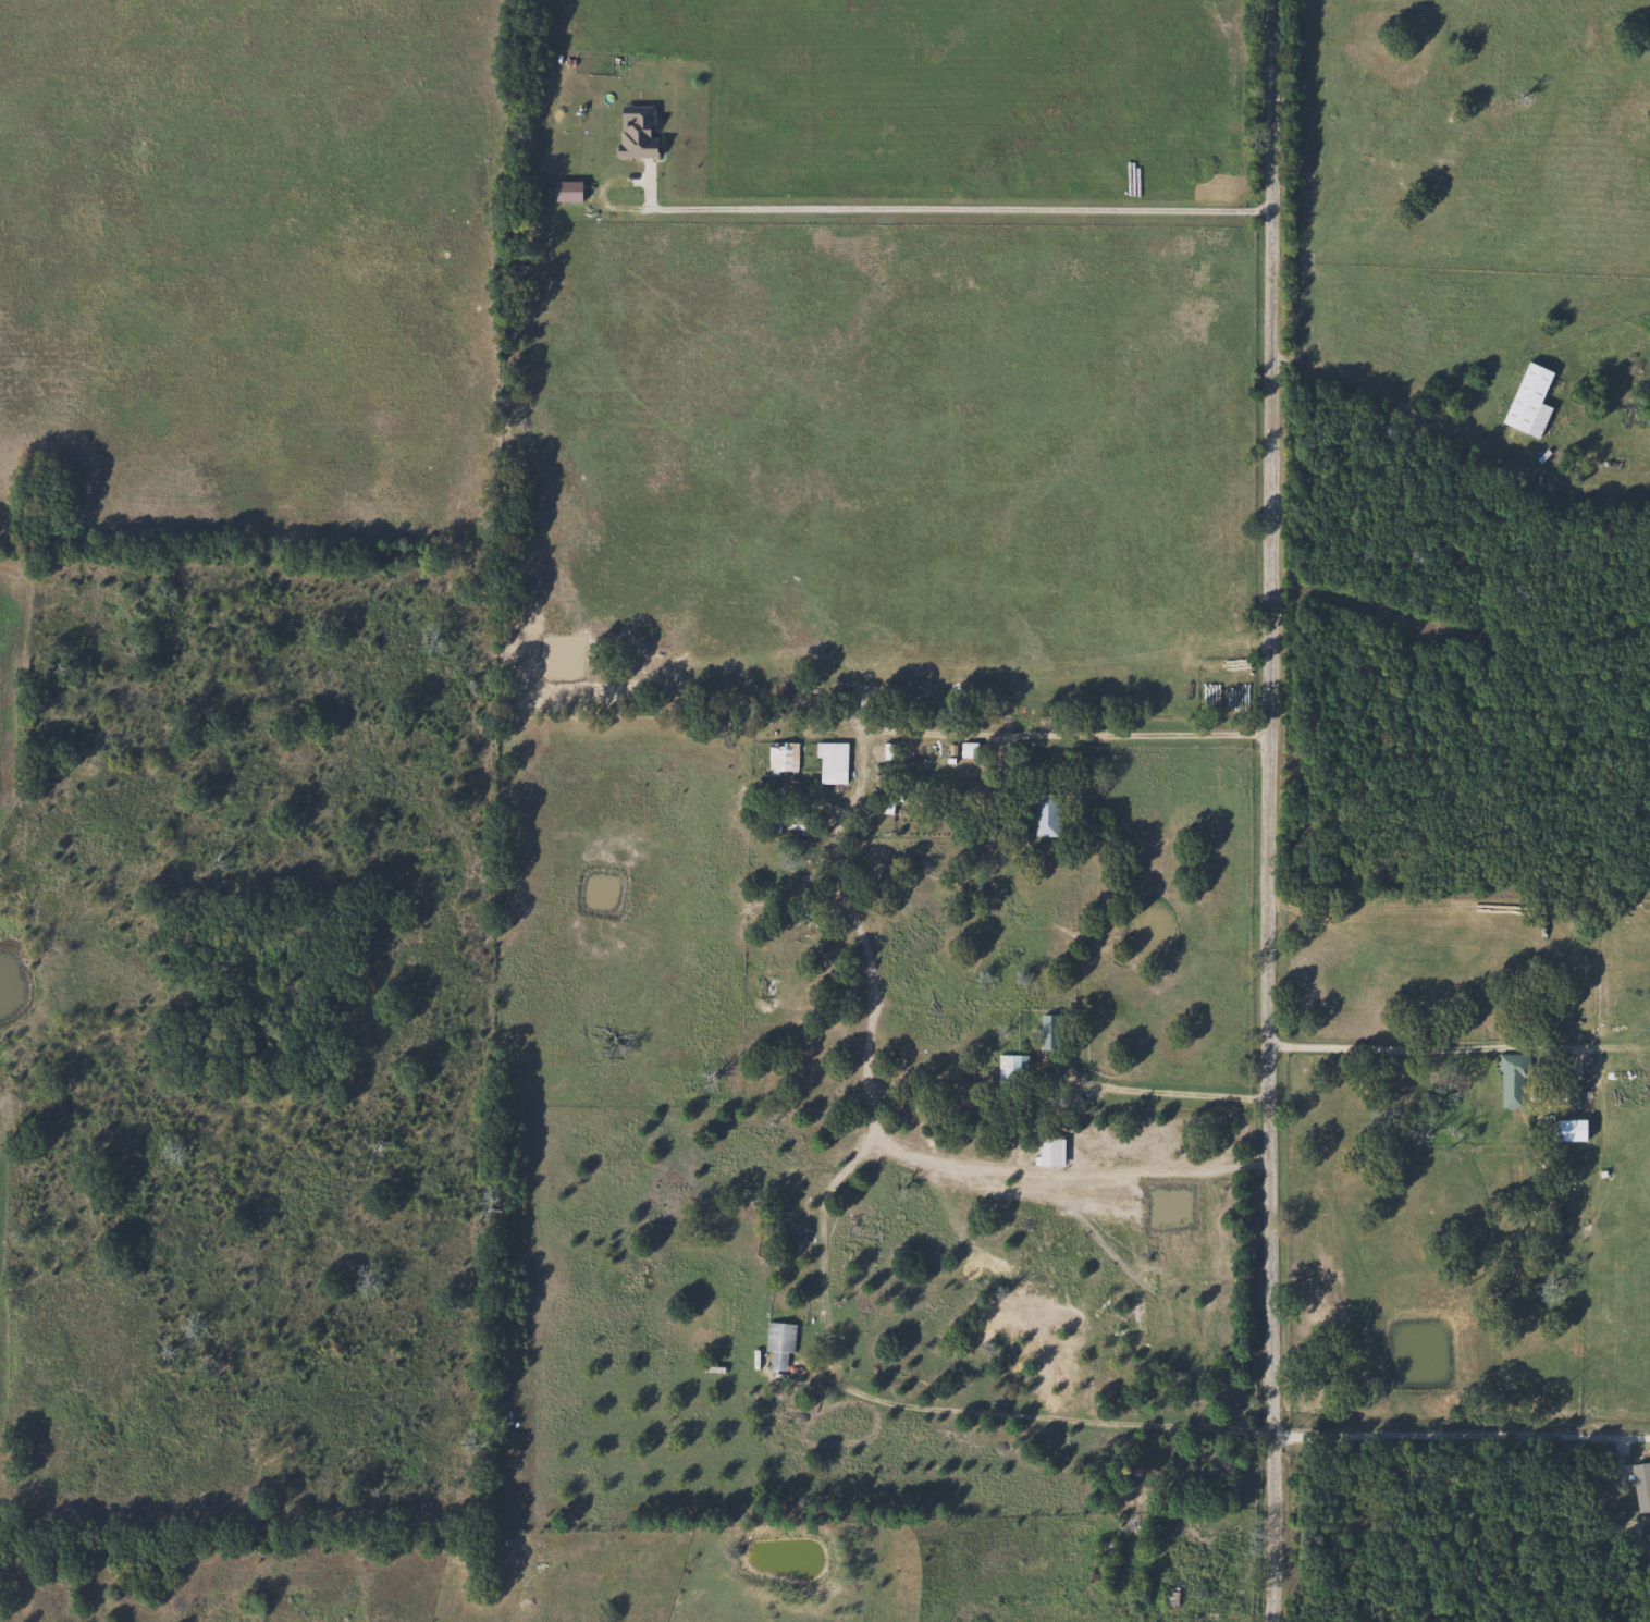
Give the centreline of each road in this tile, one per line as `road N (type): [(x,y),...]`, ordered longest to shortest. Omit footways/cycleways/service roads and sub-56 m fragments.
road 1 (residential): [(1270,1621),(1275,0)]

